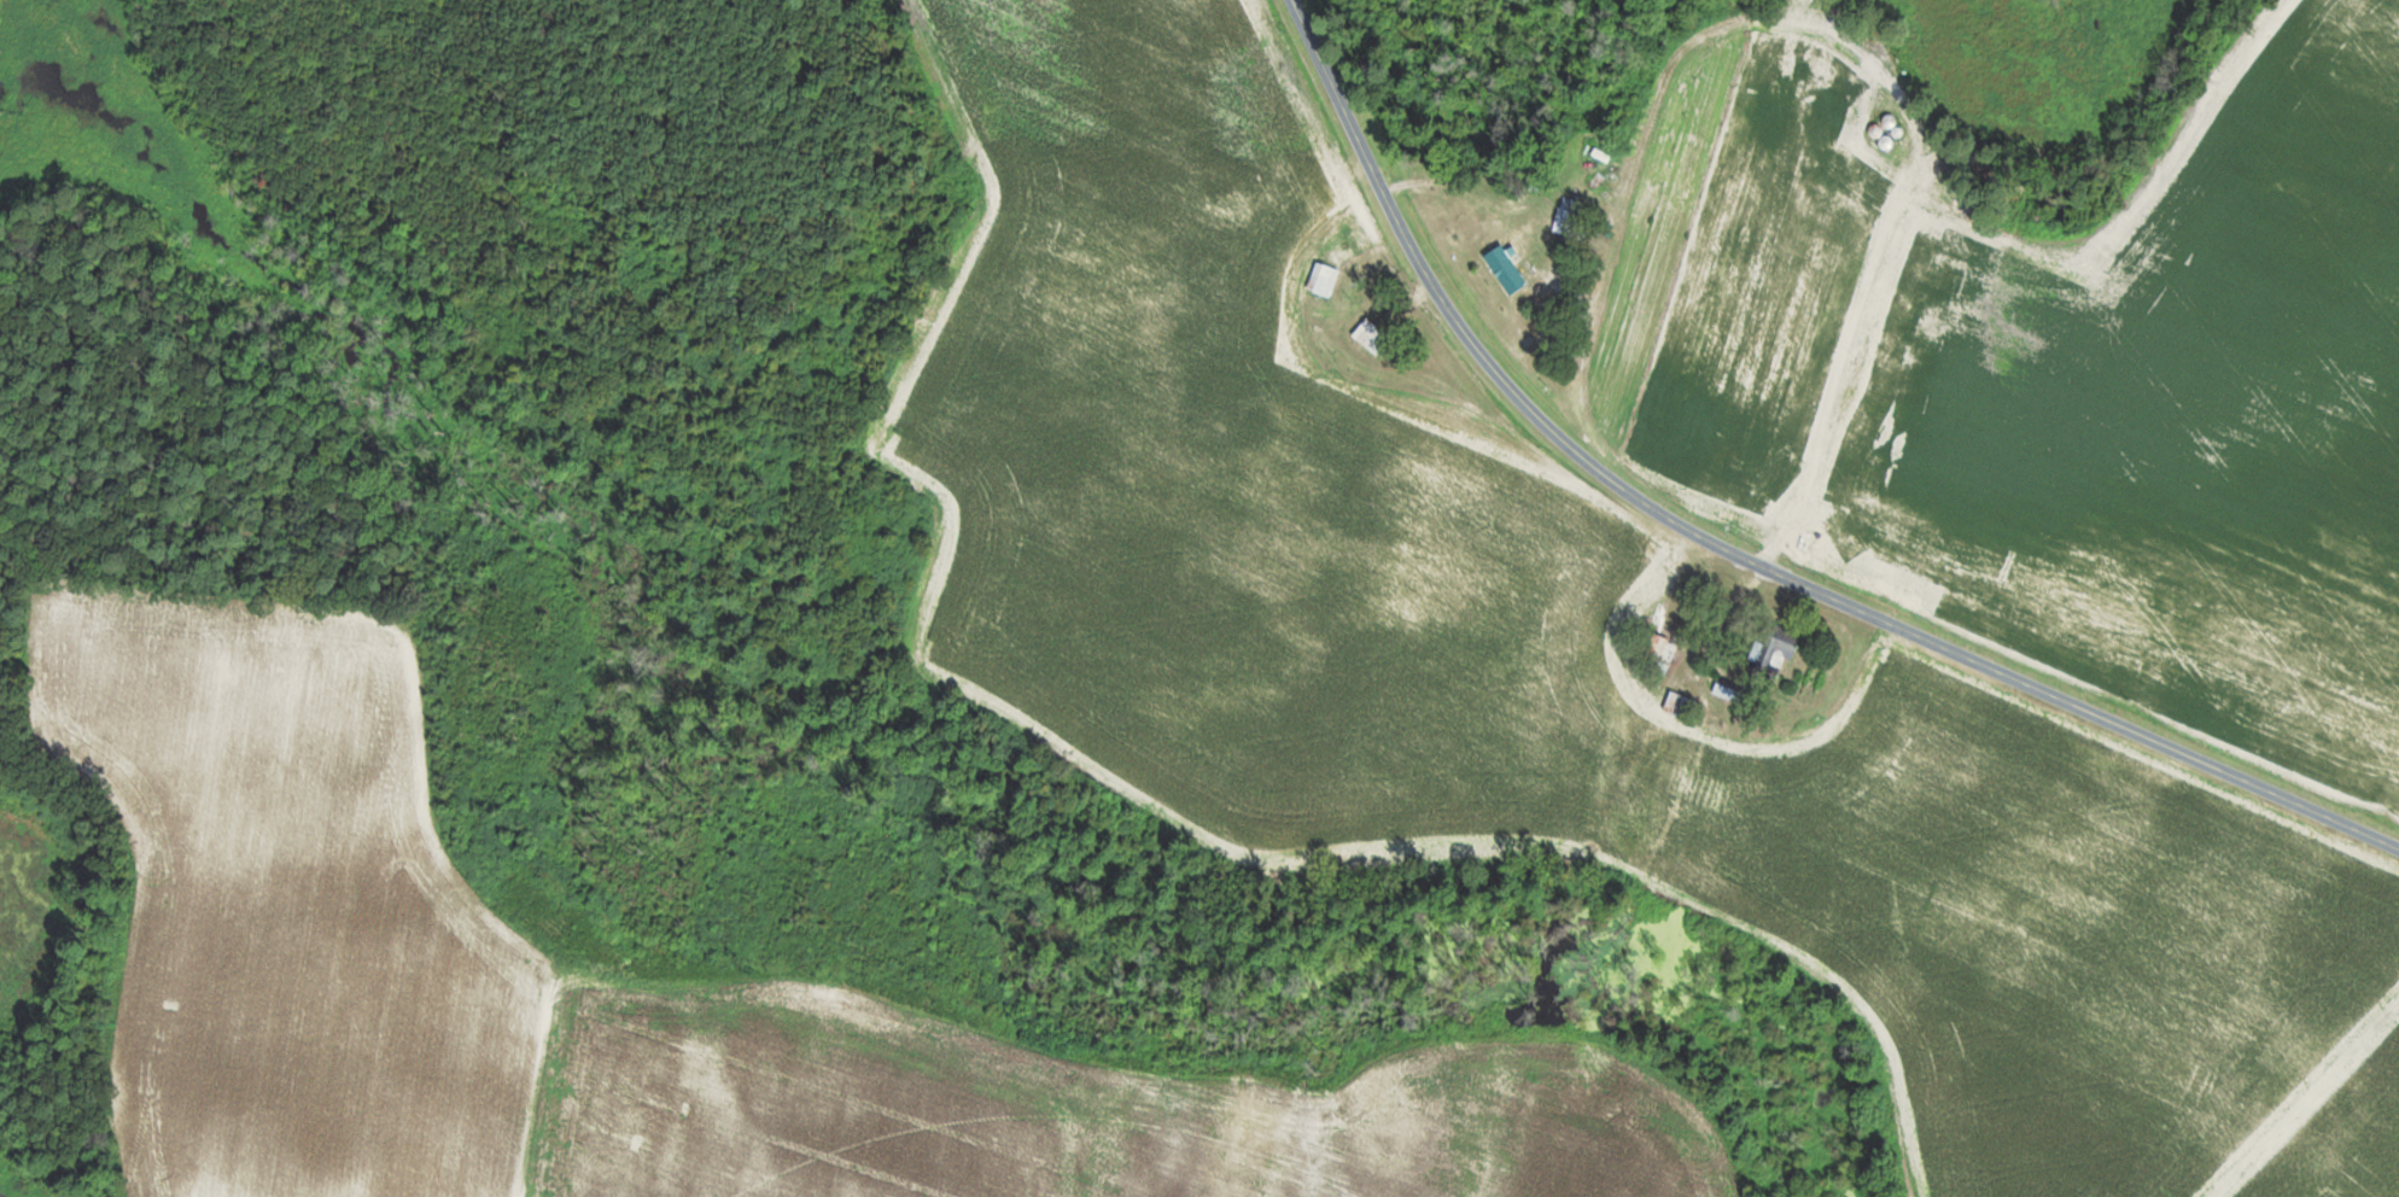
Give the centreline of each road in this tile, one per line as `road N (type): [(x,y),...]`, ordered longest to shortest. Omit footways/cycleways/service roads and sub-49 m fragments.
road 1 (residential): [(2398,845),(1724,547),(1593,463),(1495,370),(1424,273),(1292,0)]

